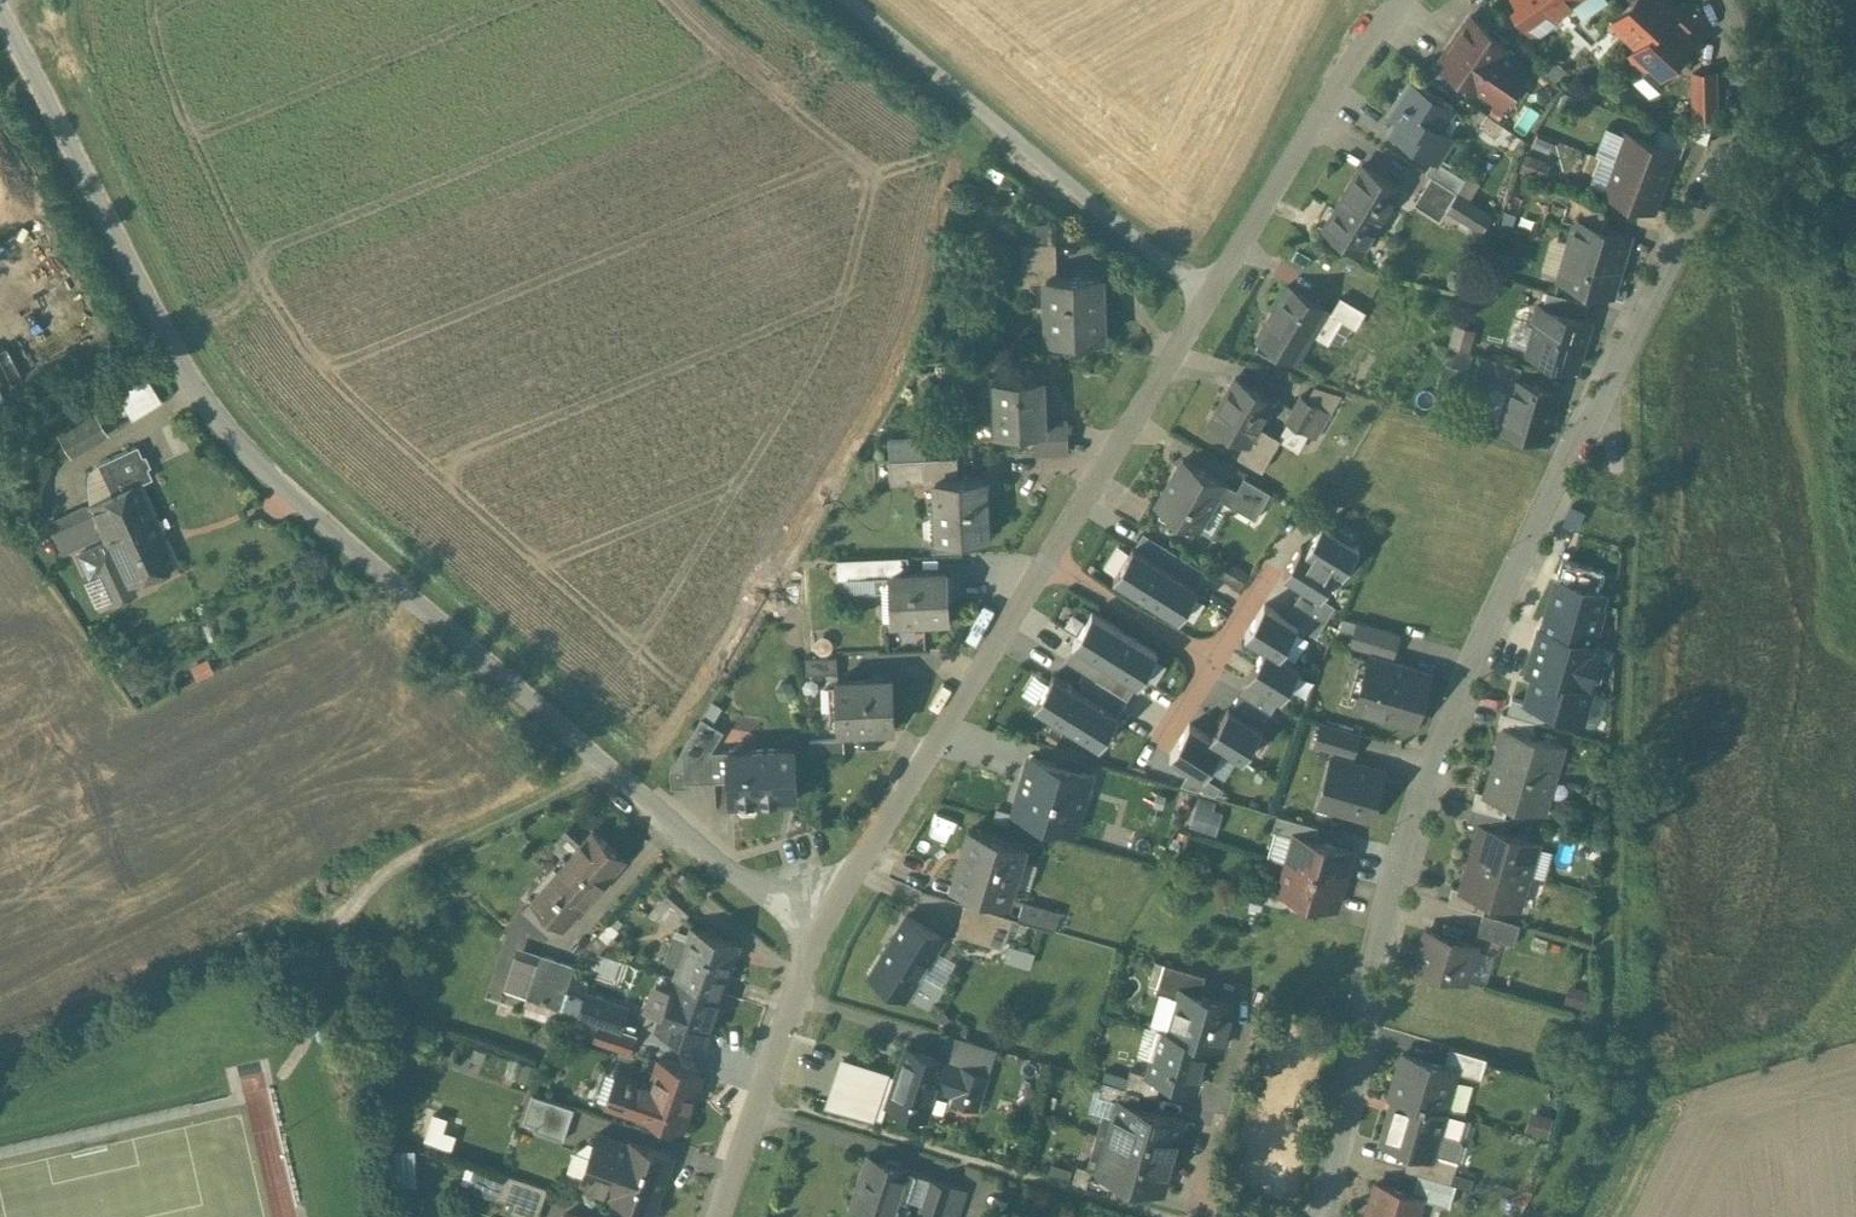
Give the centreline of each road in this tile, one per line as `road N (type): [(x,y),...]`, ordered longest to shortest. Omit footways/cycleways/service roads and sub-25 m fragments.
road 1 (residential): [(1321,1216),(1420,812),(1562,467),(1738,131),(1743,72),(1718,0)]
road 2 (unclassified): [(0,2),(193,382),(299,494),(586,754)]
road 3 (residential): [(1048,555),(824,930)]
road 4 (residential): [(1404,0),(1201,298)]
road 5 (residential): [(824,930),(717,1216)]
road 6 (residential): [(1201,298),(1048,555)]
road 7 (residential): [(586,754),(738,883),(824,930)]
road 8 (residential): [(983,115),(1201,298)]
road 9 (residential): [(1048,555),(1210,657)]
road 10 (unclassified): [(839,0),(983,115)]

